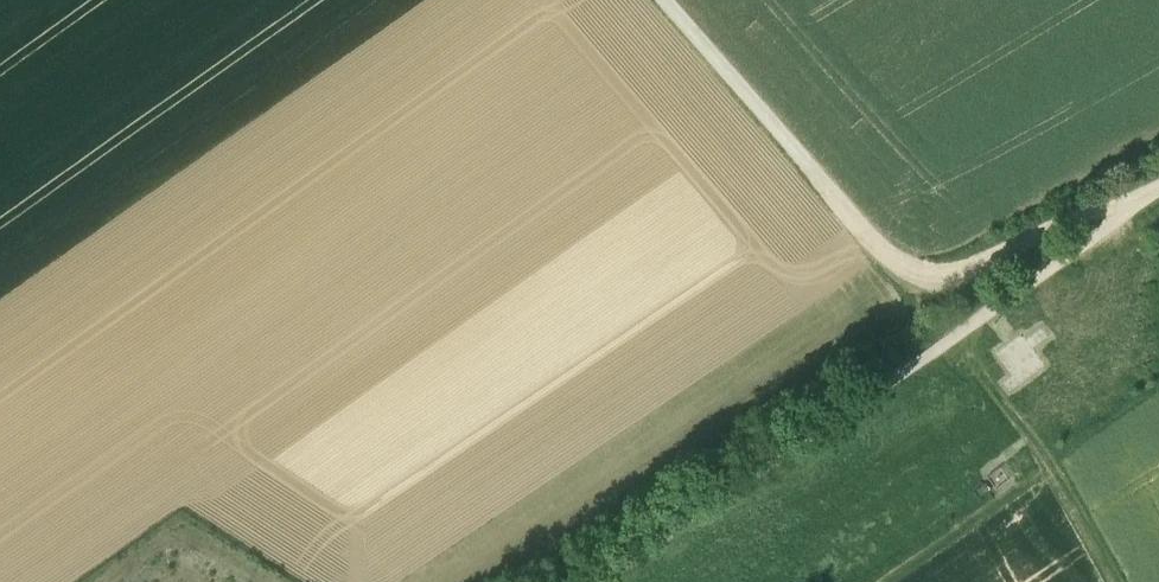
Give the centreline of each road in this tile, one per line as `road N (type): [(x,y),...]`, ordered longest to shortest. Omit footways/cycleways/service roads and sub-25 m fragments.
road 1 (track): [(596,581),(1158,190)]
road 2 (track): [(667,0),(865,231),(932,292),(1063,224),(1103,210),(1123,215)]
road 3 (track): [(1118,581),(1051,463),(957,334)]

